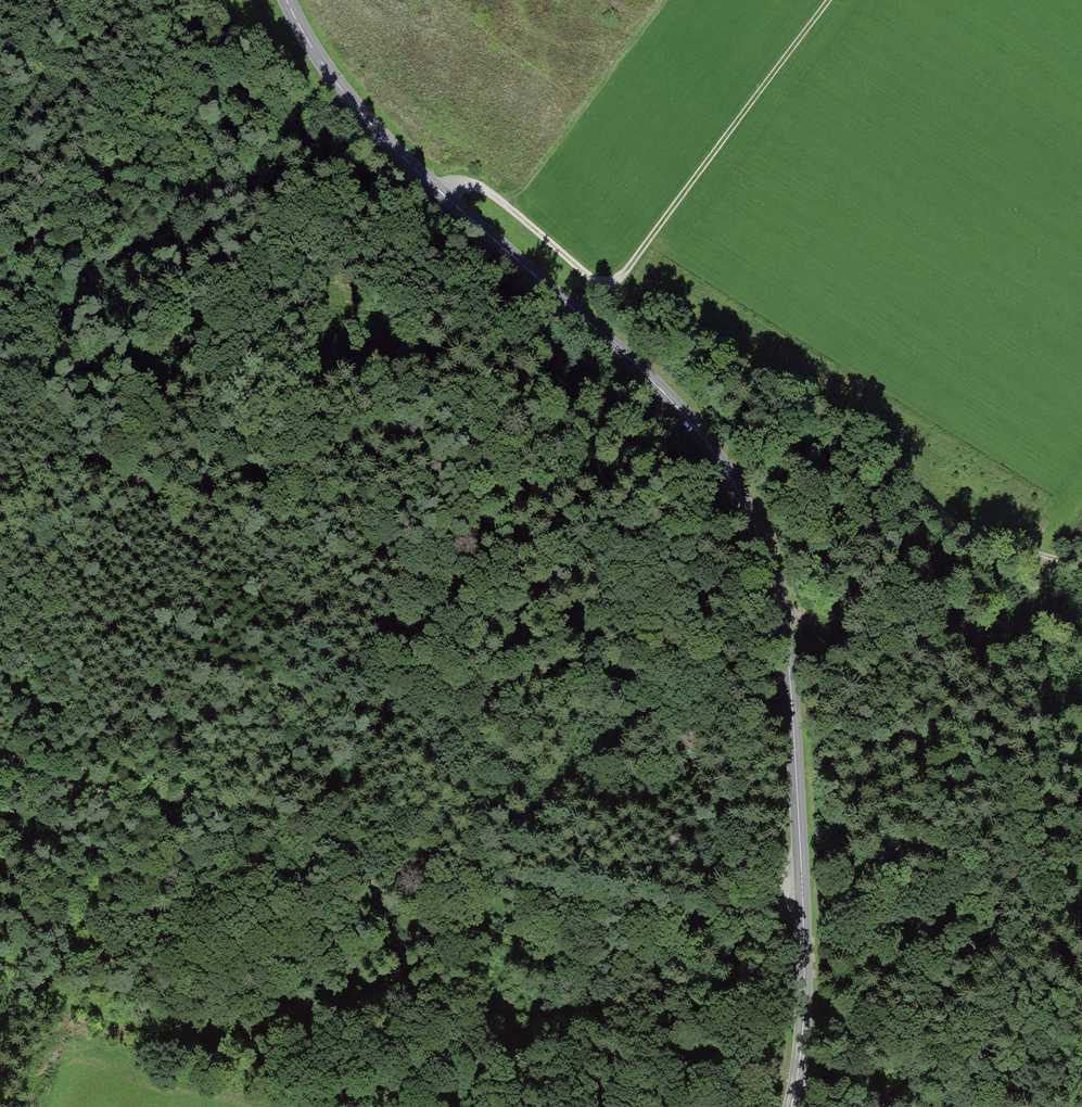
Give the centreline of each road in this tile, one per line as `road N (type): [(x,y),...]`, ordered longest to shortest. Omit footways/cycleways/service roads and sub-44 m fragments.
road 1 (tertiary): [(286,0),(356,108),(664,393),(747,510),(781,614),(794,729),(804,994),(791,1106)]
road 2 (track): [(1081,623),(1004,707),(922,750),(901,850),(902,867),(988,974),(1081,1056)]
road 3 (track): [(611,293),(795,404),(942,513),(1025,554),(1081,568)]
road 4 (track): [(802,888),(705,911),(609,907),(347,832)]
road 5 (track): [(611,293),(829,0)]
road 6 (track): [(347,832),(0,772)]
road 7 (track): [(442,194),(461,184),(493,195),(611,293)]
road 8 (track): [(922,750),(812,624),(781,614)]
road 9 (track): [(80,0),(0,141)]

